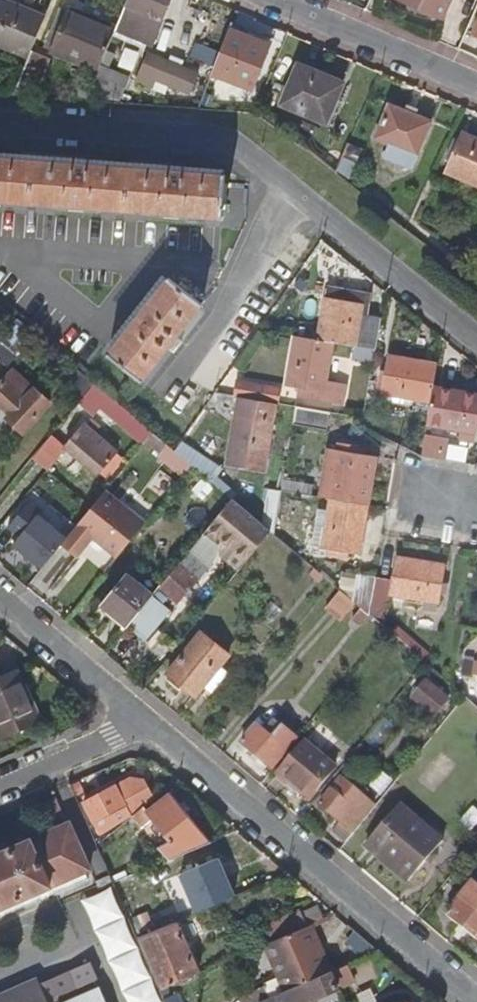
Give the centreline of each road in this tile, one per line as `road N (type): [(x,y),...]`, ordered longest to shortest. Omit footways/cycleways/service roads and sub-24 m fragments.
road 1 (residential): [(476,338),(232,141),(0,129)]
road 2 (residential): [(475,1001),(147,721)]
road 3 (residential): [(476,86),(273,0)]
road 4 (residential): [(147,721),(0,597)]
road 5 (residential): [(0,786),(147,721)]

